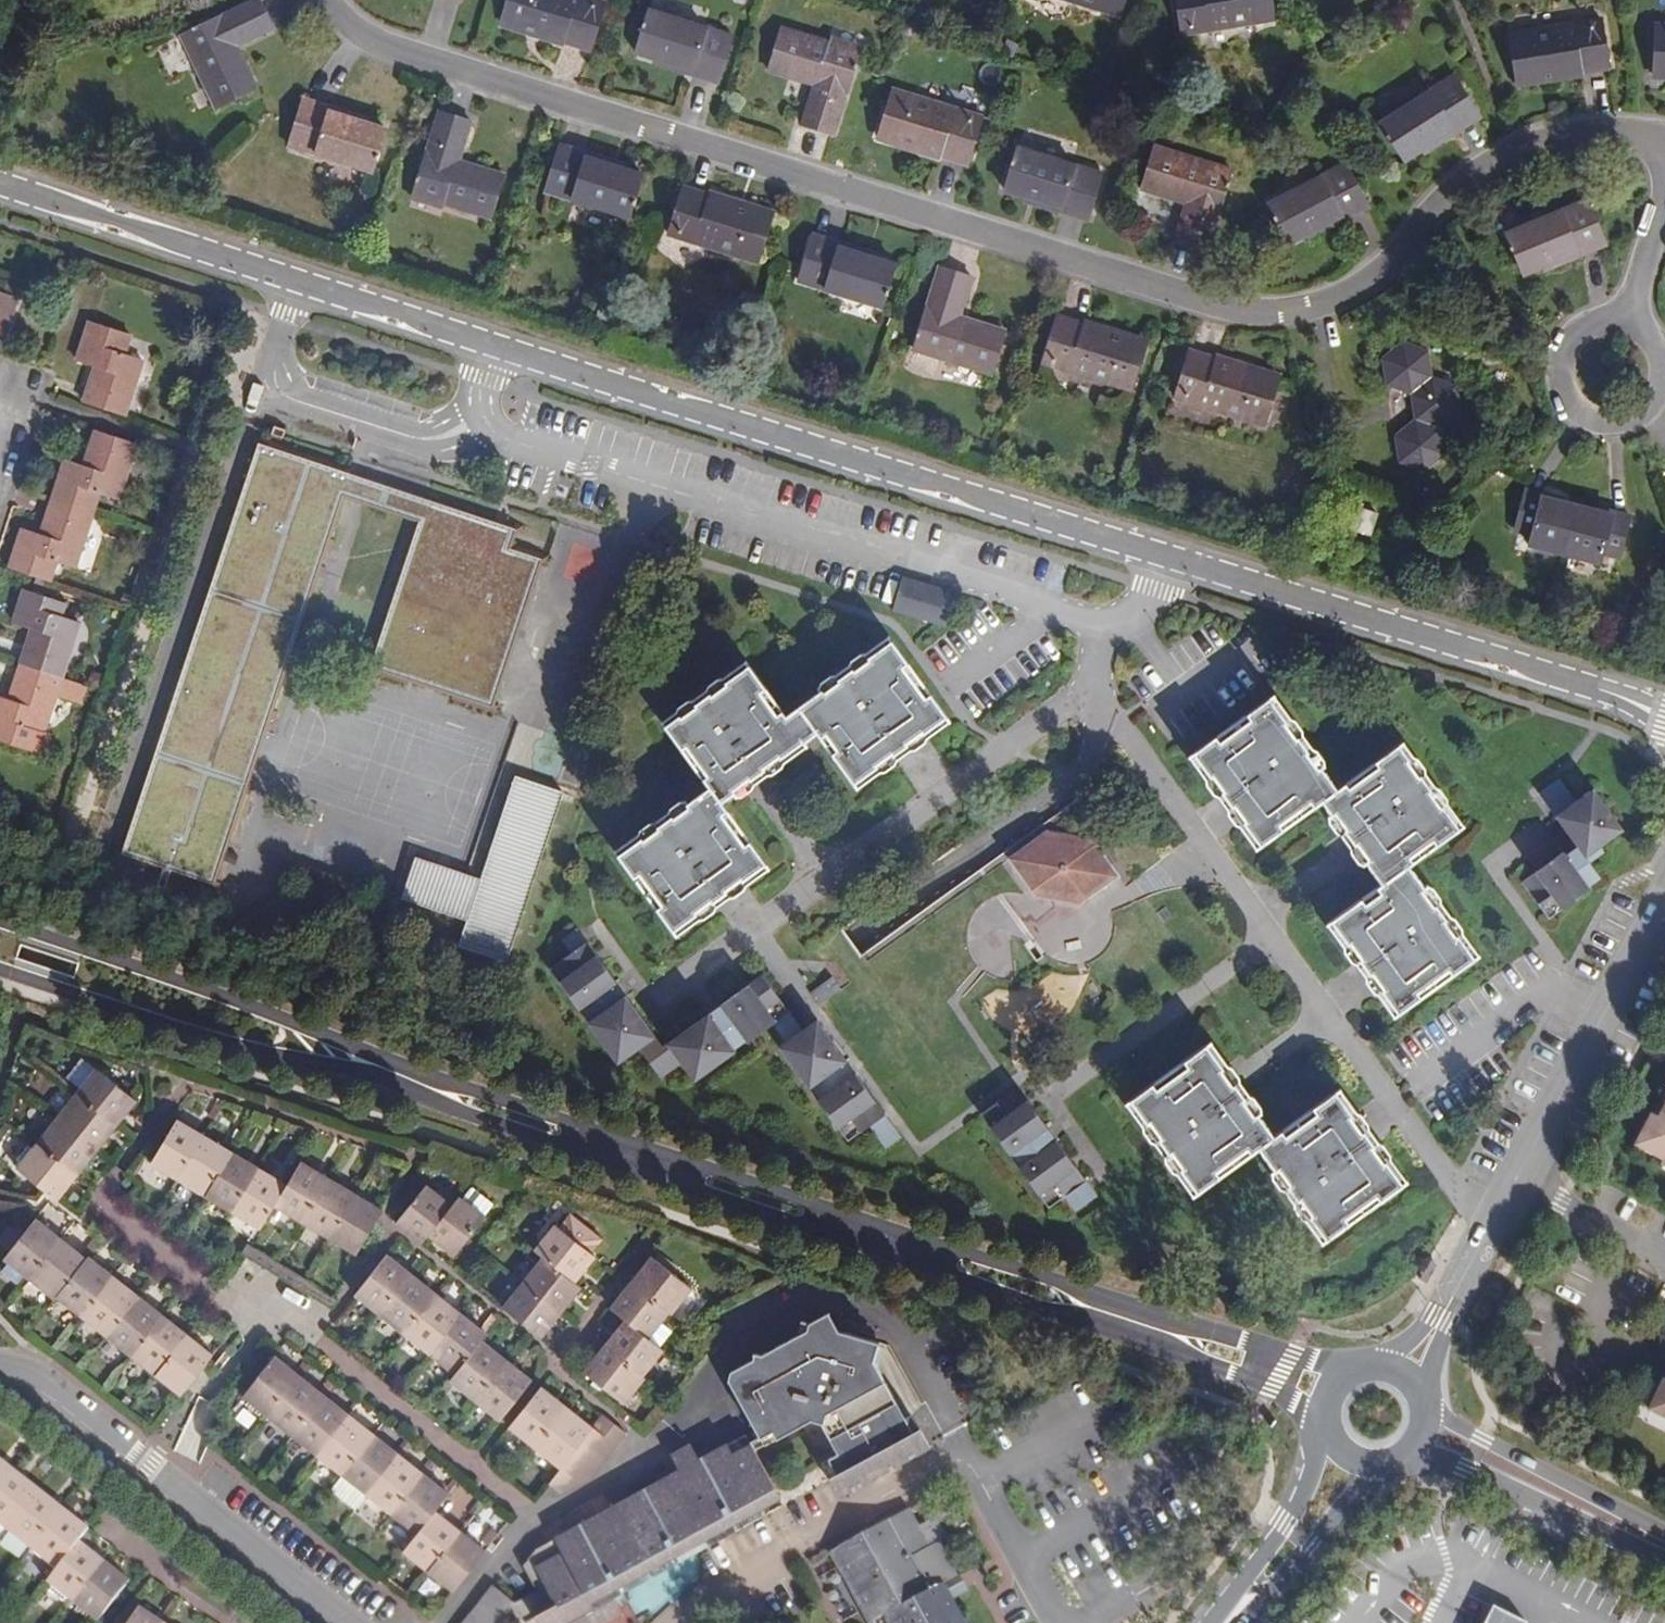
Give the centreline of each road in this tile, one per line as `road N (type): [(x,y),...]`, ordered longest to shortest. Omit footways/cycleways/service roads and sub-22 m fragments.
road 1 (residential): [(1664,138),(1568,134),(1519,147),(1450,187),(1381,272),(1341,297),(1295,313),(1245,314),(399,53),(349,25),(333,0)]
road 2 (residential): [(1340,1375),(464,1087),(0,921)]
road 3 (residential): [(0,969),(1322,1404)]
road 4 (residential): [(0,184),(1182,562)]
road 5 (residential): [(960,1453),(894,1329),(852,1303),(818,1299),(718,1352),(665,1425),(584,1494),(528,1522),(443,1622)]
road 6 (residential): [(1664,894),(1443,1318),(1405,1370)]
road 7 (residential): [(1182,562),(1109,622),(1078,776),(861,934)]
road 8 (residential): [(1182,562),(1622,695),(1664,717)]
road 9 (unclassified): [(0,1368),(40,1381),(342,1622)]
road 10 (residential): [(669,1622),(688,1600),(960,1453)]
road 11 (residential): [(1627,323),(1591,325),(1564,349),(1559,385),(1566,402),(1609,427),(1641,417),(1661,391)]
road 12 (unclassified): [(1623,1525),(1601,1502),(1431,1413)]
road 13 (unclassified): [(1421,1449),(1589,1521),(1623,1525)]
road 14 (residential): [(1227,1622),(1278,1586),(1376,1473)]
road 15 (residential): [(1324,1438),(1300,1505),(1225,1622)]
road 16 (residential): [(960,1453),(1053,1622)]
road 17 (residential): [(1664,203),(1627,323)]

